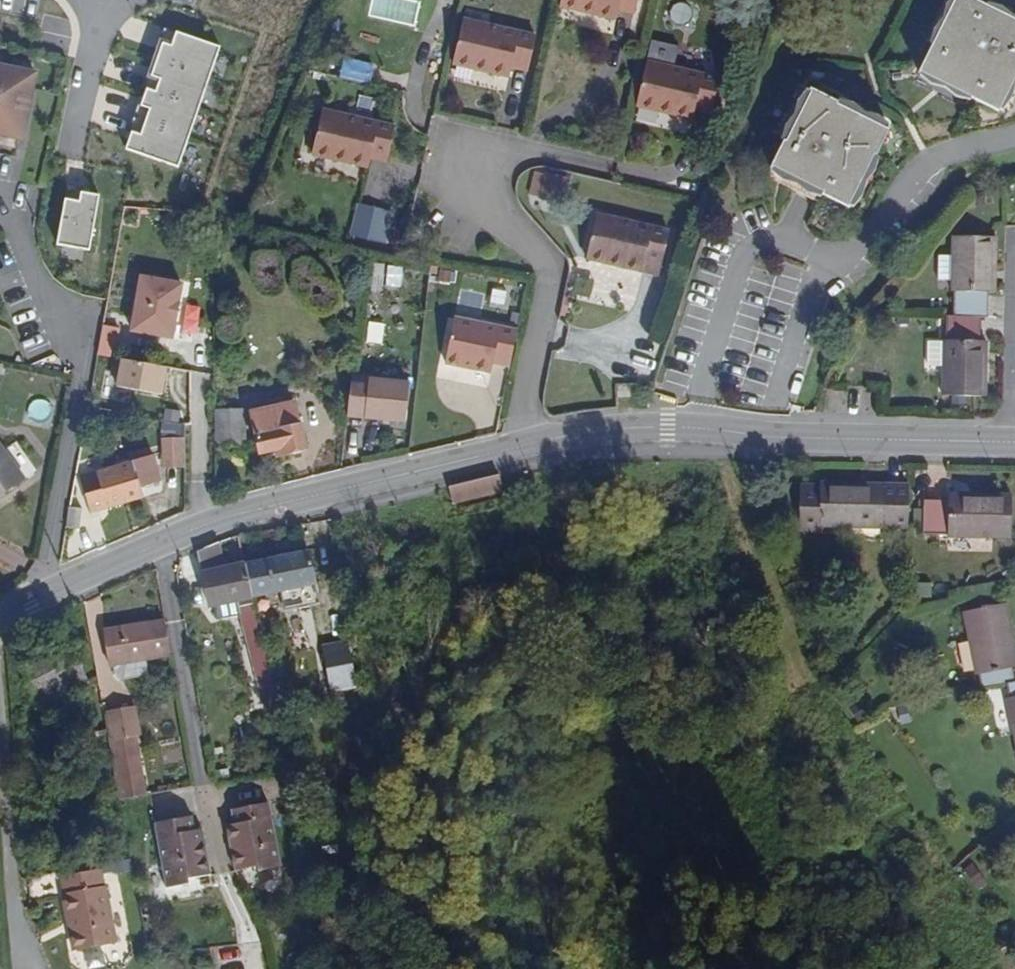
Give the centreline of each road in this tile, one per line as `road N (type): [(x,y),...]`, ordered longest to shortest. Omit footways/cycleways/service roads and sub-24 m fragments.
road 1 (residential): [(0,622),(224,516),(520,449)]
road 2 (residential): [(1014,136),(945,153),(835,258),(764,239),(743,256),(688,433)]
road 3 (residential): [(688,433),(1010,442)]
road 4 (residential): [(476,174),(486,204),(556,272),(520,449)]
road 5 (residential): [(520,449),(688,433)]
road 6 (residential): [(104,0),(76,136)]

